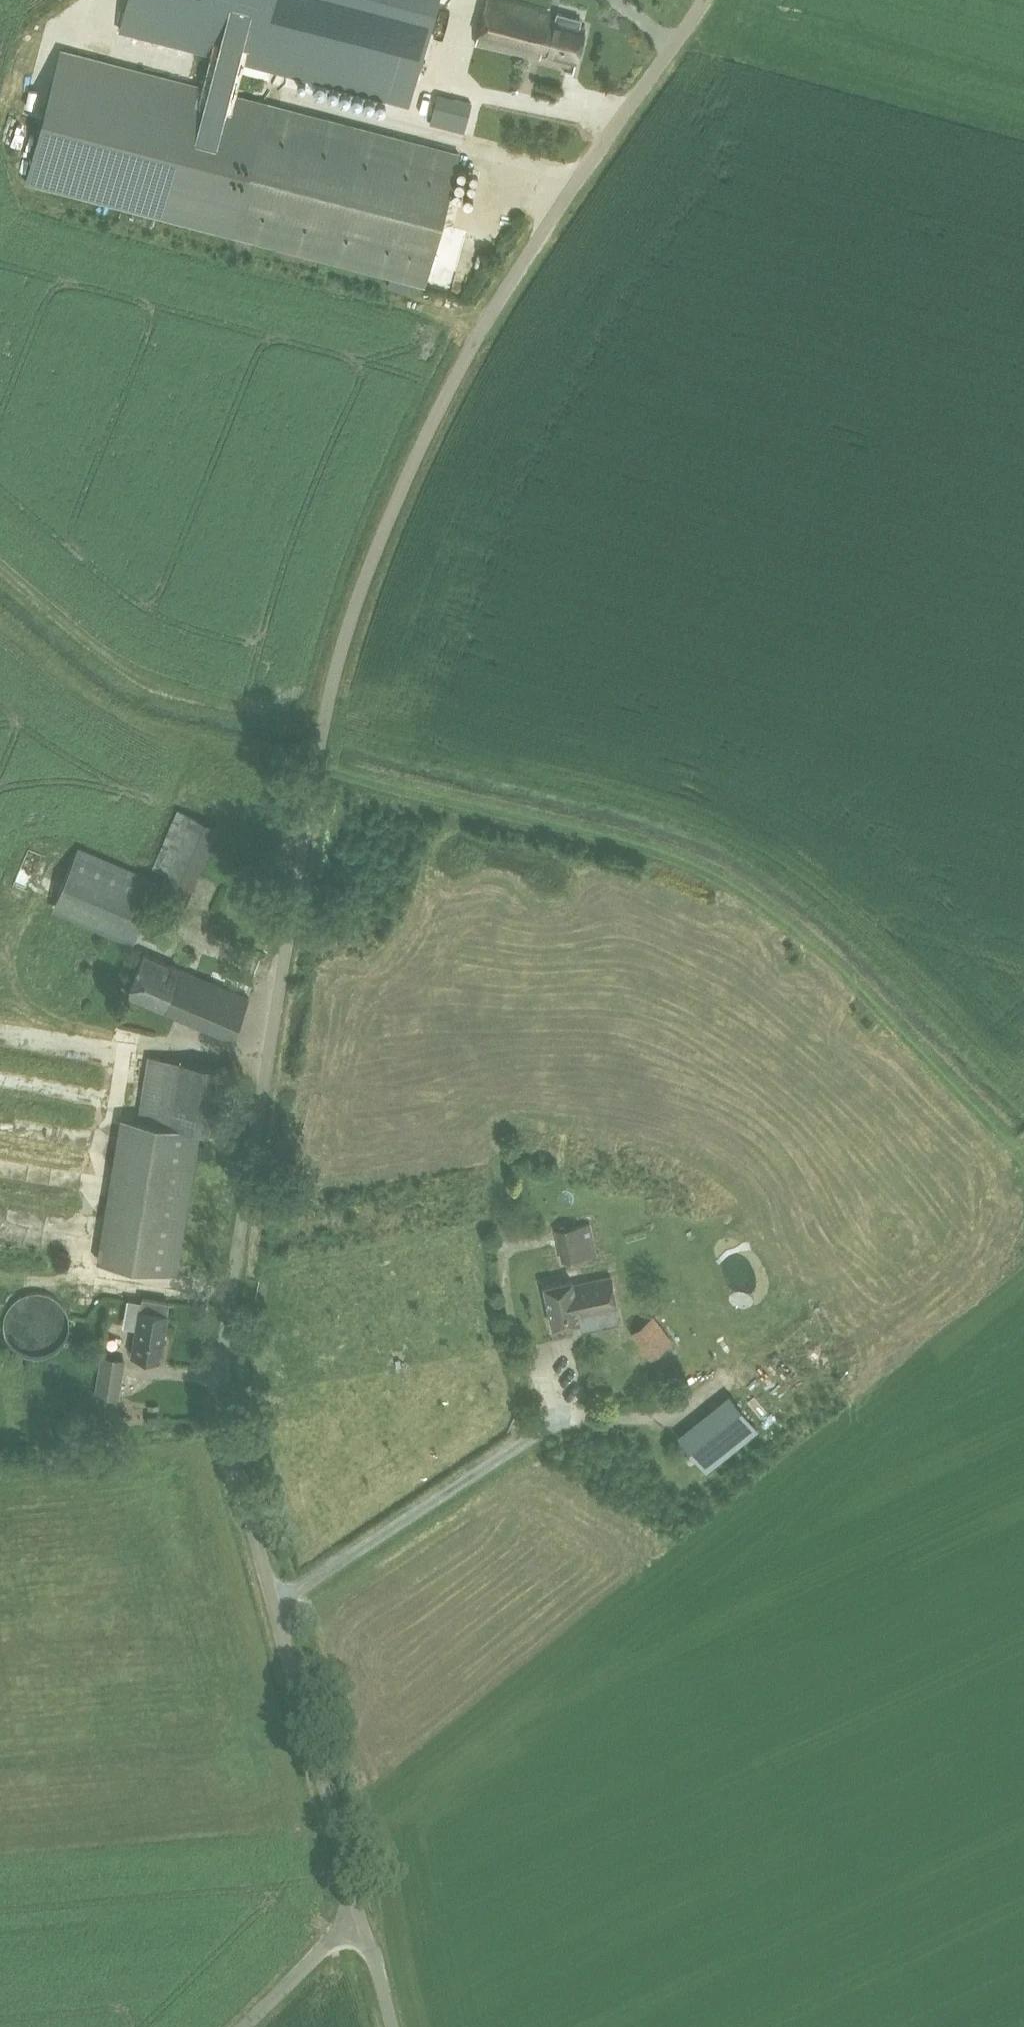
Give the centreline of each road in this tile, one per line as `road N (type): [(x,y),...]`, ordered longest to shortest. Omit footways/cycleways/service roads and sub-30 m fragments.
road 1 (unclassified): [(362,1910),(232,1505),(214,1421),(213,1359),(320,737),(367,561),(466,363),(521,263),(699,0)]
road 2 (unclassified): [(245,2026),(362,1910)]
road 3 (unclassified): [(393,2026),(362,1910)]

